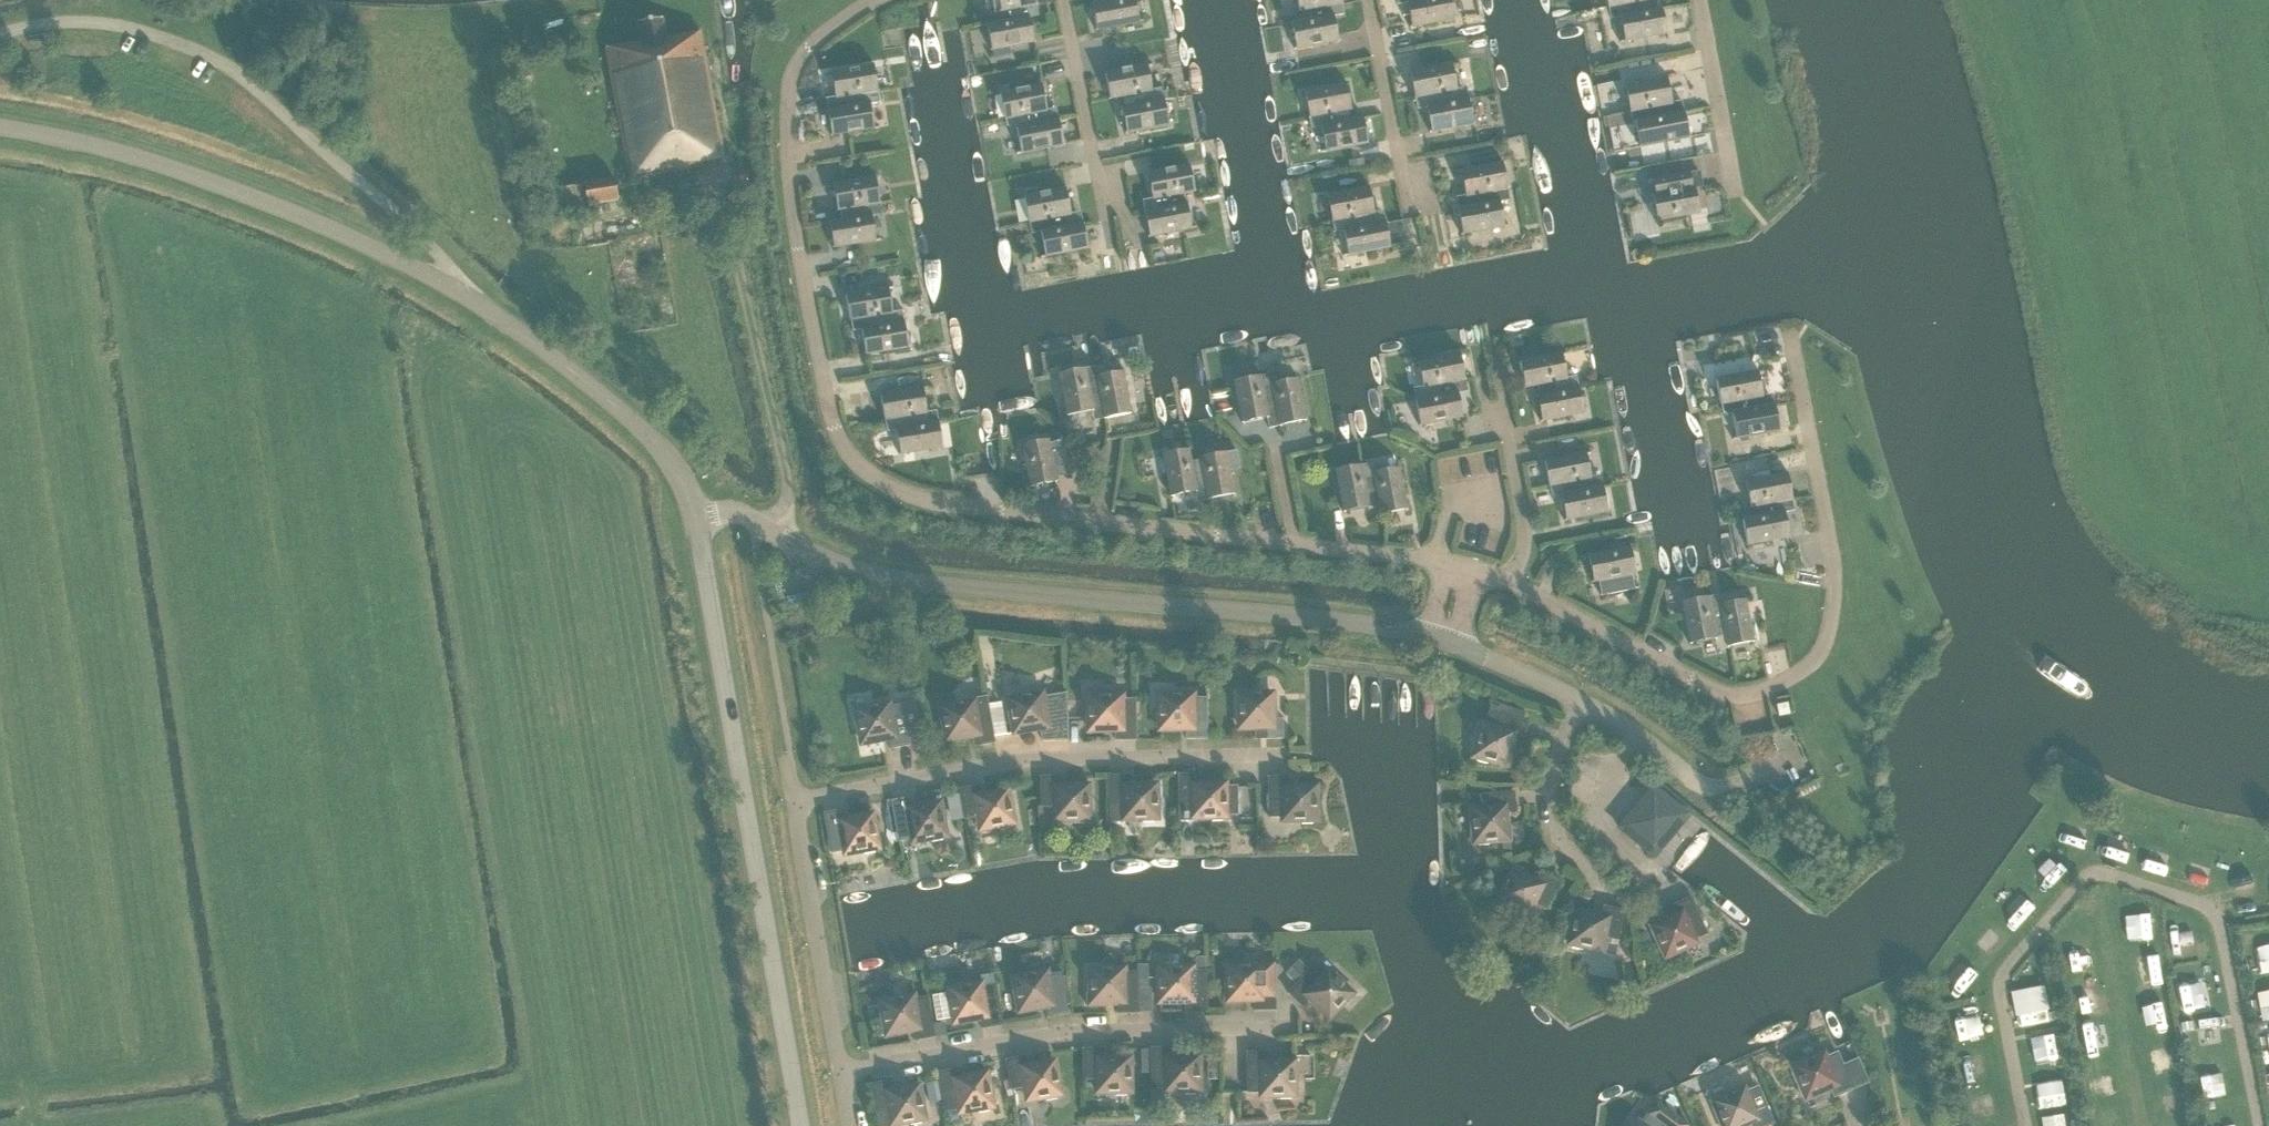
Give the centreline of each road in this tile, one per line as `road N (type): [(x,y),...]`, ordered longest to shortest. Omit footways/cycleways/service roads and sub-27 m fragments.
road 1 (residential): [(1461,567),(971,515),(909,501),(866,478),(838,446),(827,407),(787,137),(801,56),(869,0)]
road 2 (unclassified): [(694,512),(656,443),(471,296),(288,211),(126,153),(0,127)]
road 3 (unclassified): [(1440,641),(1365,627),(921,583),(827,561),(733,512),(694,512)]
road 4 (residential): [(1790,335),(1832,540),(1835,592),(1816,659),(1785,685),(1740,694),(1697,684),(1512,581)]
road 5 (unclassified): [(800,1125),(694,512)]
road 6 (residential): [(794,808),(886,784),(1075,755),(1259,756)]
road 7 (residential): [(842,1072),(1106,1028),(1282,1024)]
road 8 (residential): [(842,1072),(794,808)]
road 9 (unclassified): [(1801,758),(1705,783),(1580,697)]
road 10 (residential): [(1626,907),(1562,841),(1549,784),(1580,697)]
road 11 (residential): [(1512,581),(1526,535),(1494,362)]
road 12 (residential): [(1407,189),(1369,0)]
road 13 (residential): [(1101,187),(1063,0)]
road 14 (residential): [(1735,186),(1701,0)]
road 15 (unclassified): [(1580,697),(1440,641)]

